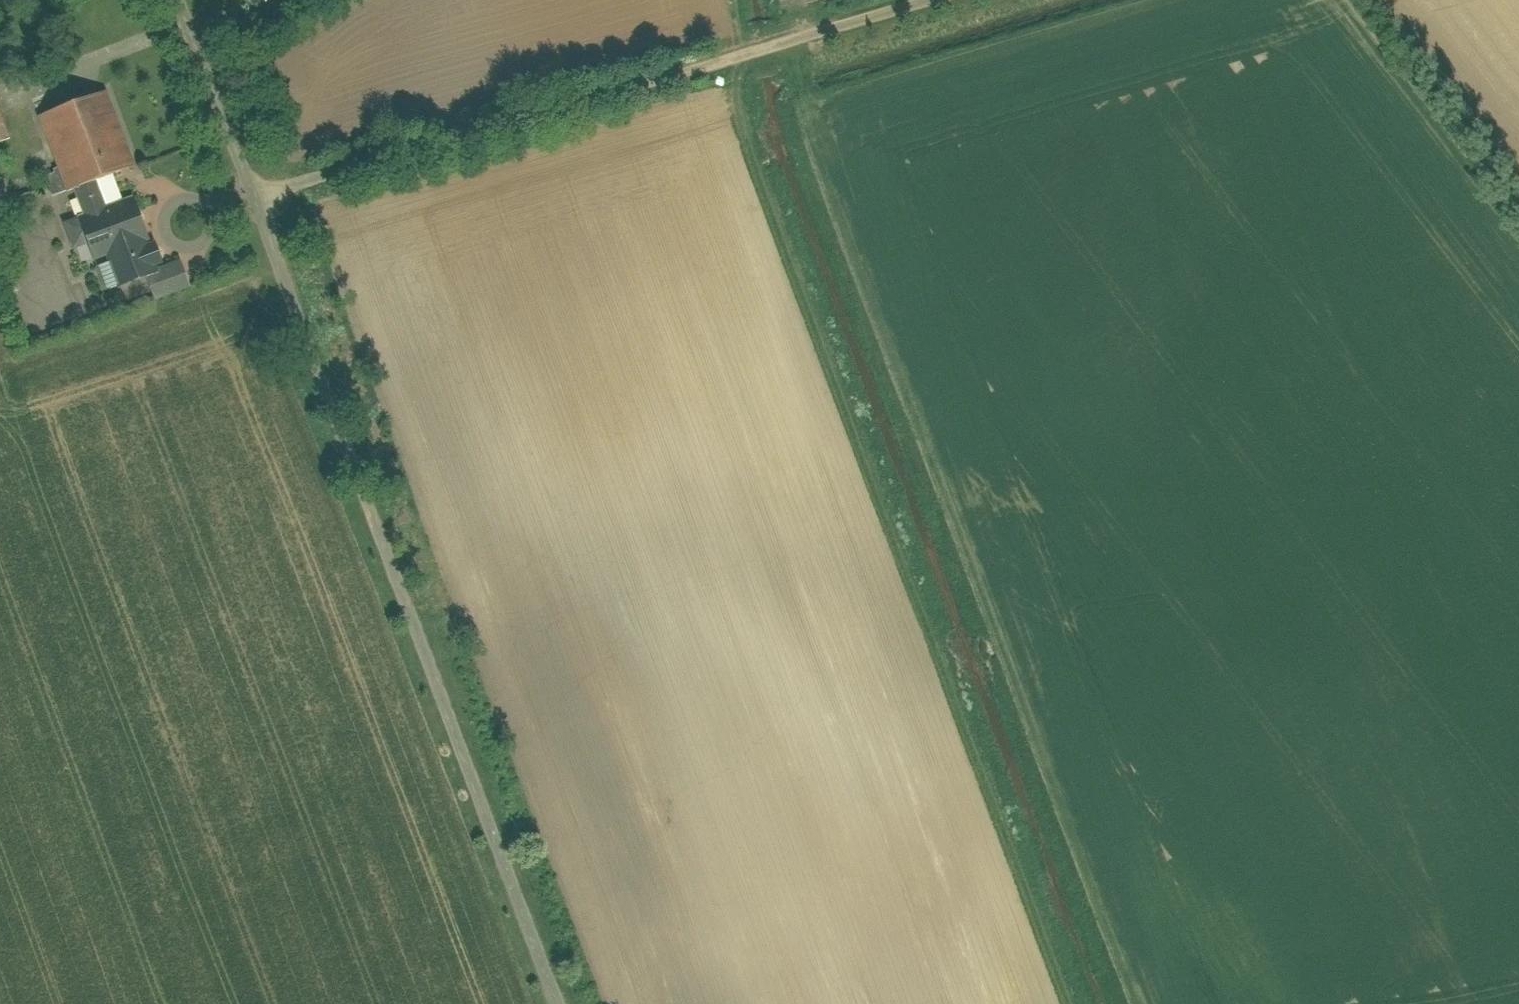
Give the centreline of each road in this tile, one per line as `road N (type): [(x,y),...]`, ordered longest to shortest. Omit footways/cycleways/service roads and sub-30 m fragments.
road 1 (residential): [(249,190),(558,1003)]
road 2 (unclassified): [(898,0),(249,190)]
road 3 (residential): [(177,0),(249,190)]

